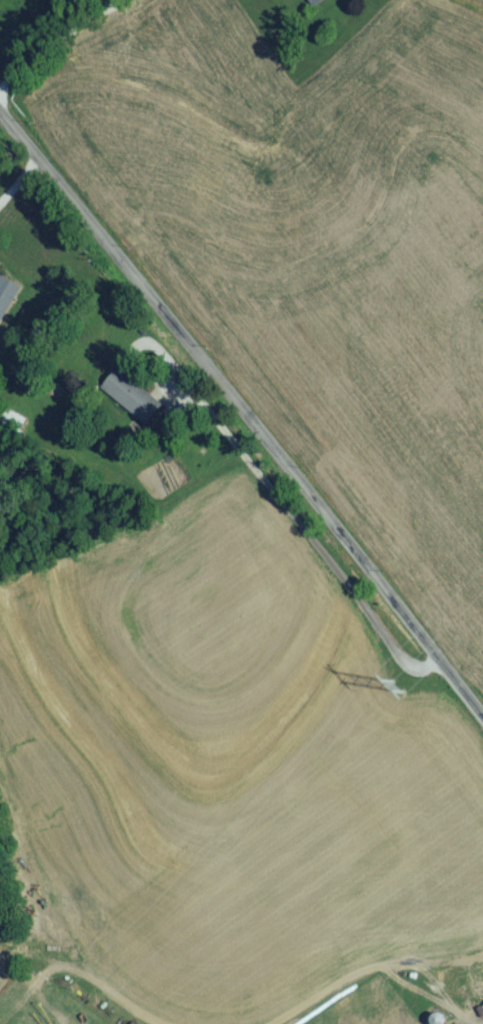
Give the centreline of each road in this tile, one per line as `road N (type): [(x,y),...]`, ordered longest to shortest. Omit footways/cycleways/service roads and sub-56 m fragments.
road 1 (residential): [(482,711),(7,113),(0,89)]
road 2 (residential): [(450,667),(411,670),(164,364)]

